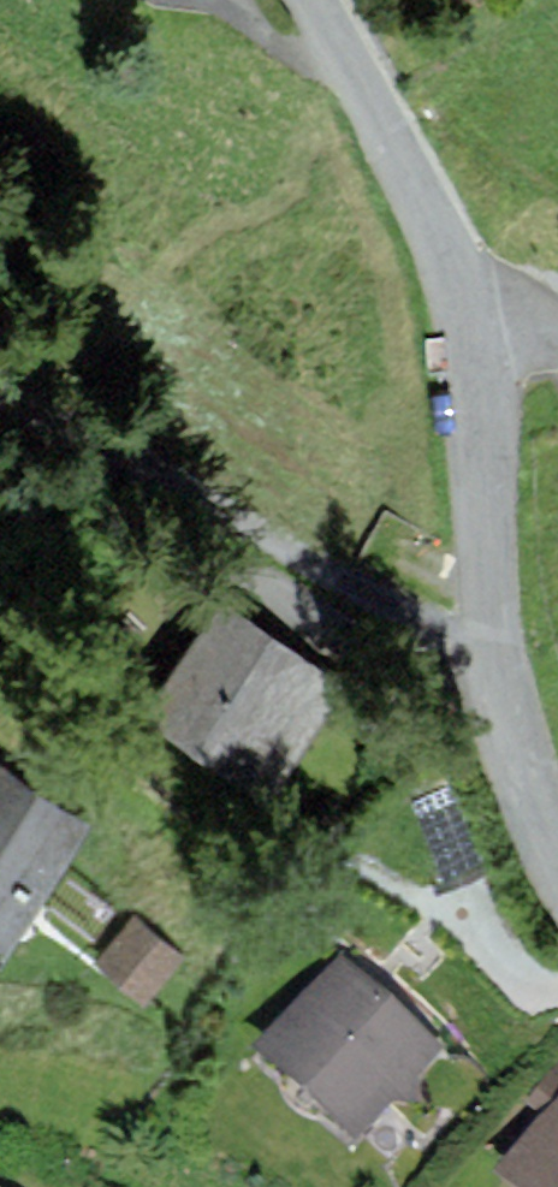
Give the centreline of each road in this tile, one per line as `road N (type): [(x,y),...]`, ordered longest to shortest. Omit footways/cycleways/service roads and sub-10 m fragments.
road 1 (unclassified): [(311,0),(401,163),(437,270),(460,359),(506,710)]
road 2 (residential): [(506,710),(375,596),(0,405)]
road 3 (unclassified): [(506,710),(532,820),(557,876)]

